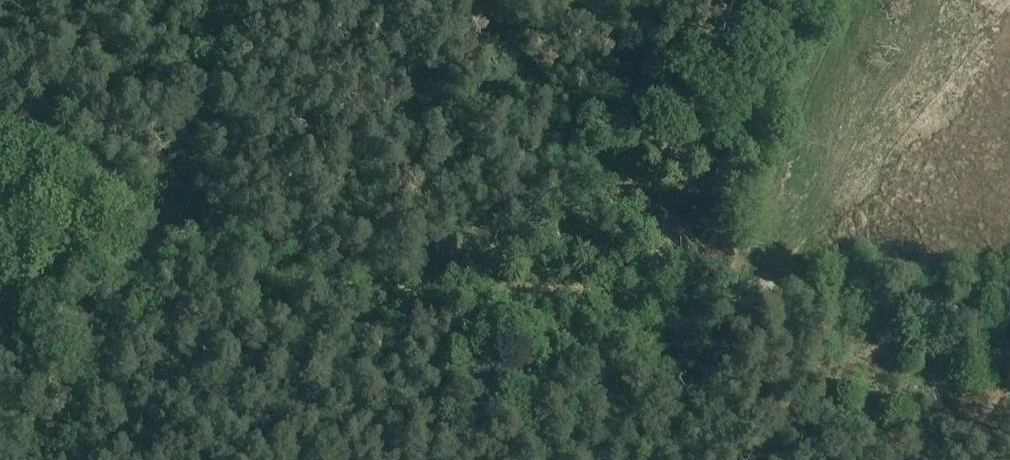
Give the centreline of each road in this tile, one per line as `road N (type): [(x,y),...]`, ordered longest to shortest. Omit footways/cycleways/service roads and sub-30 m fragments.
road 1 (track): [(555,298),(389,295),(321,285),(168,226),(0,144)]
road 2 (track): [(82,459),(86,402),(168,226),(201,126),(218,0)]
road 3 (track): [(1009,300),(696,298)]
road 4 (track): [(696,298),(555,298)]

